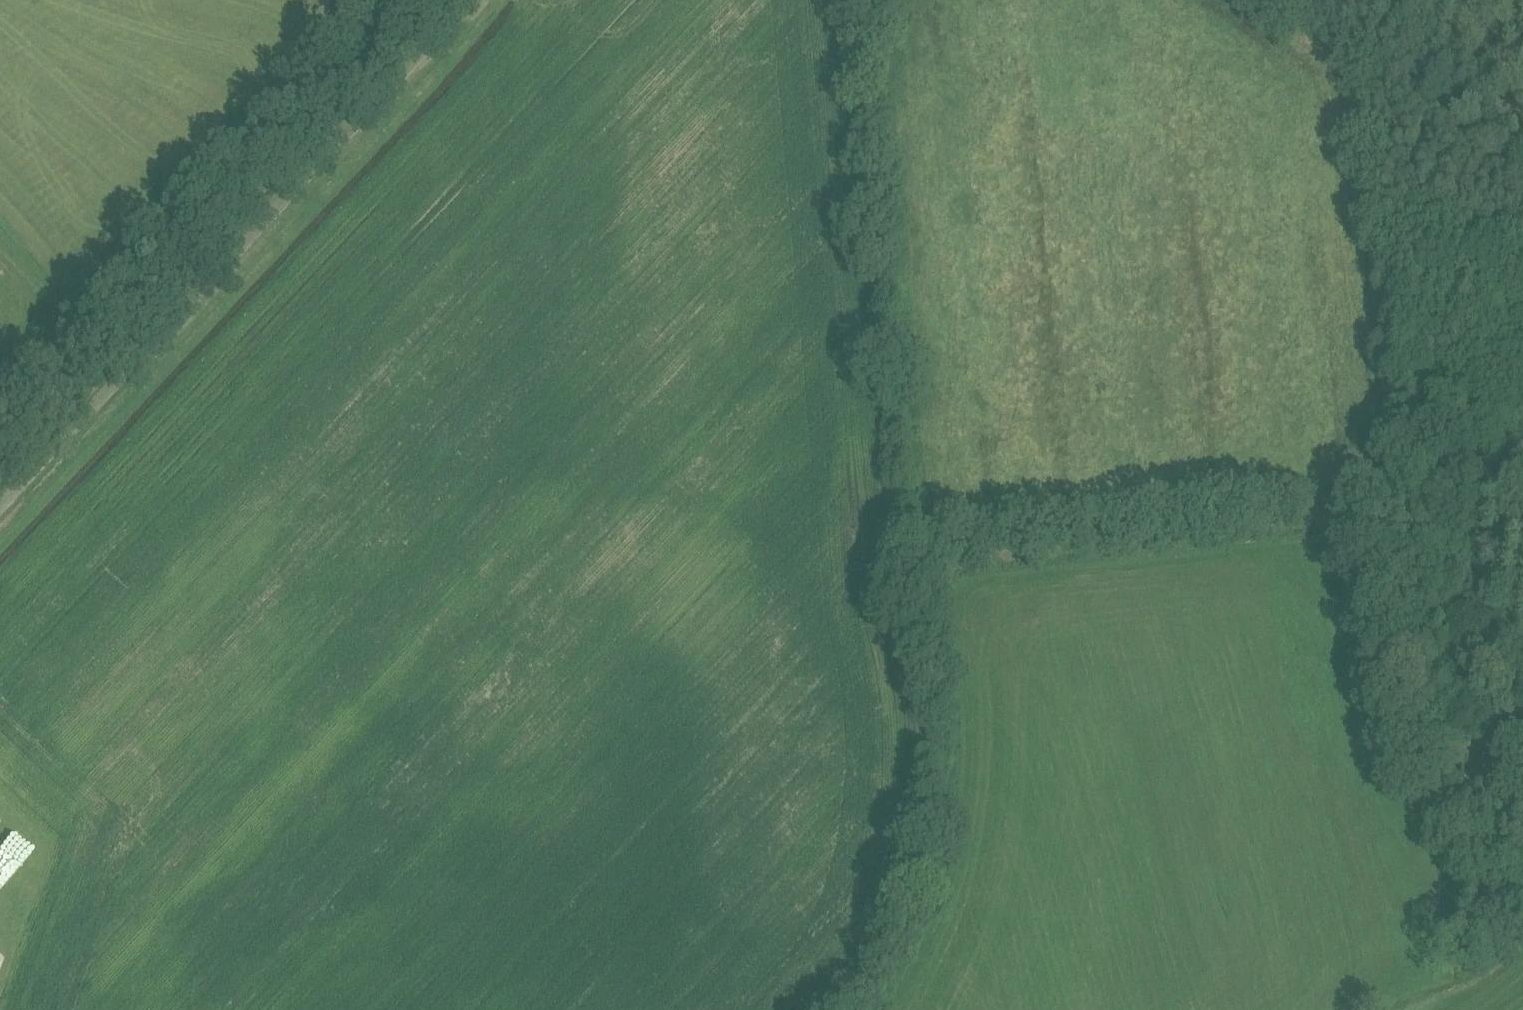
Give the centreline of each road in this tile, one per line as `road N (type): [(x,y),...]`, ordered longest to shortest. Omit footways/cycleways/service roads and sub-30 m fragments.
road 1 (unclassified): [(471,0),(0,505)]

